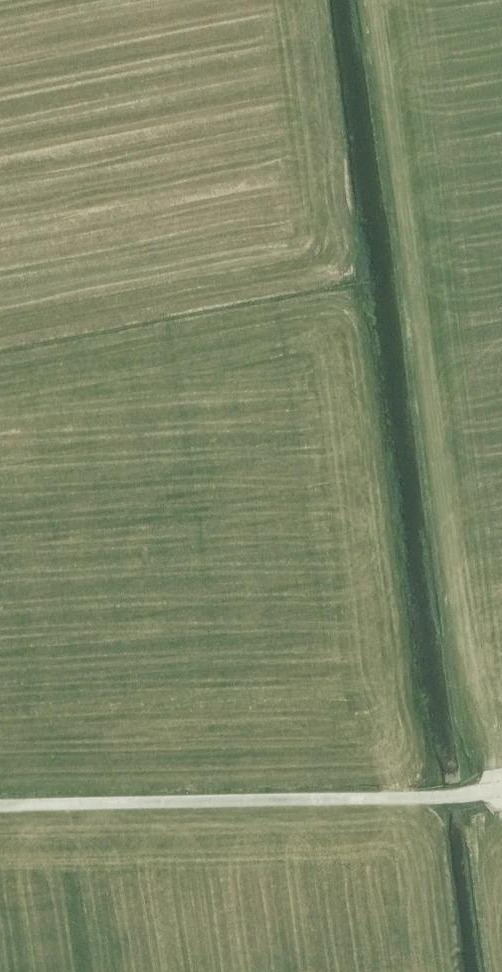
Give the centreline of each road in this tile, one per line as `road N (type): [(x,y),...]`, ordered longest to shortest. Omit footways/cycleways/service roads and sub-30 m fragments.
road 1 (track): [(501,790),(0,806)]

